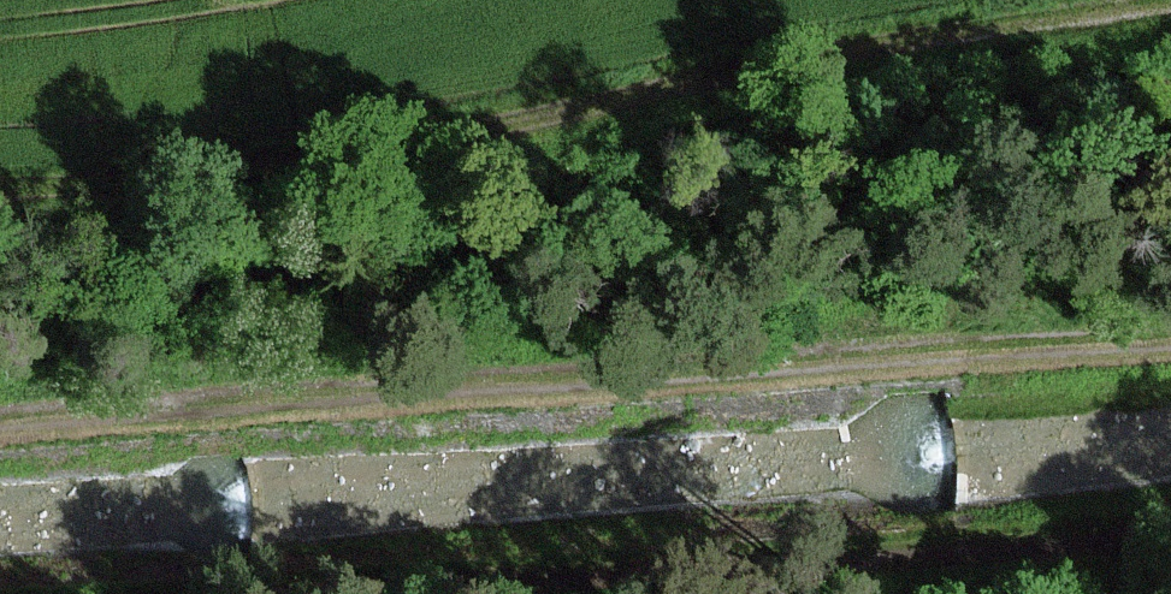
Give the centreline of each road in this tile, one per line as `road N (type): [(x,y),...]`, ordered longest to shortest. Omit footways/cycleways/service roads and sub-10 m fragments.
road 1 (track): [(0,180),(130,181),(1170,19)]
road 2 (track): [(1170,343),(0,442)]
road 3 (track): [(1170,518),(284,593)]

